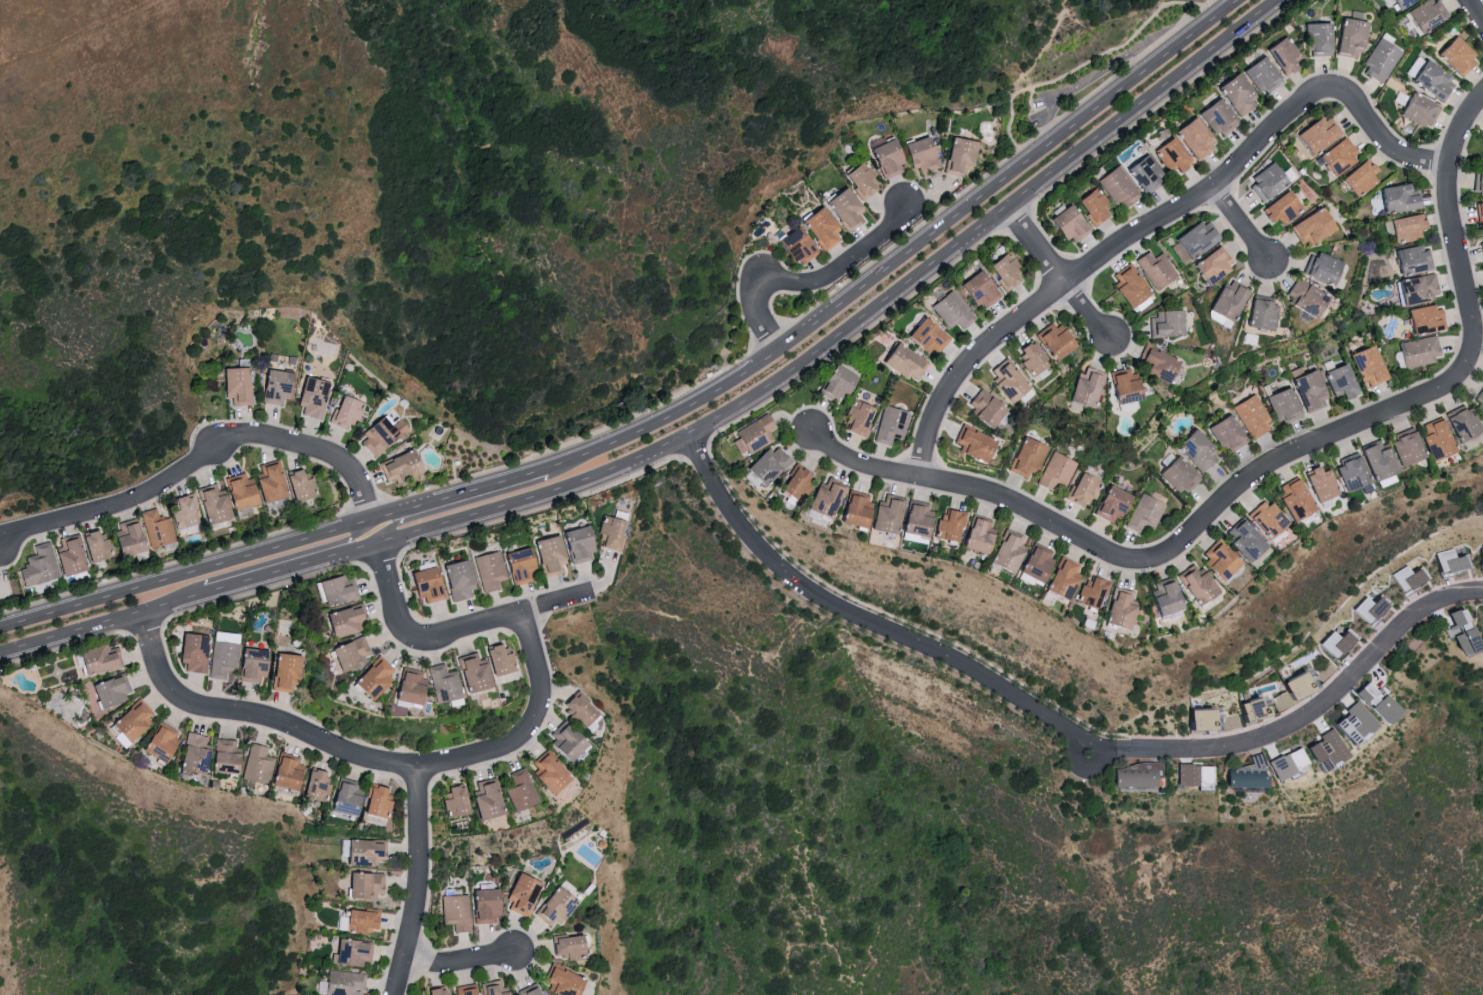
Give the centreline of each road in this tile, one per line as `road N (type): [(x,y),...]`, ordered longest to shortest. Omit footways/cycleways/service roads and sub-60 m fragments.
road 1 (secondary): [(333,556),(598,474),(711,420),(1276,0)]
road 2 (secondary): [(1234,0),(775,345),(698,395),(541,465)]
road 3 (residential): [(1146,561),(1176,549),(1251,477),(1440,390),(1470,361),(1476,340),(1450,165),(1482,97)]
road 4 (residential): [(142,612),(174,692),(297,725),(346,751),(419,766),(501,749),(533,725),(543,684),(524,612)]
road 5 (residential): [(918,477),(934,421),(971,360),(1124,241),(1191,203),(1286,117),(1329,90)]
road 6 (residential): [(1134,751),(1092,745),(939,652),(804,588),(755,542),(684,435)]
road 7 (residential): [(0,536),(130,501),(194,465),(218,446),(215,436),(261,435),(322,451),(351,468),(371,517)]
road 8 (secondary): [(415,504),(0,625)]
road 9 (residential): [(1134,751),(1218,750),(1278,734),(1335,697),(1416,616),(1482,594)]
road 10 (residential): [(1146,561),(1114,556),(1000,496),(878,470),(843,456),(813,431)]
road 11 (residential): [(775,345),(756,313),(756,274),(796,285),(827,279),(912,213),(905,203)]
road 12 (residential): [(396,994),(416,917),(419,766)]
road 13 (secondary): [(0,654),(205,594)]
road 14 (residential): [(420,637),(602,591)]
road 15 (residential): [(1110,338),(1007,206)]
road 16 (residential): [(1450,165),(1404,156),(1350,97),(1329,90)]
road 17 (secondary): [(205,594),(333,556)]
road 18 (secondary): [(541,465),(415,504)]

